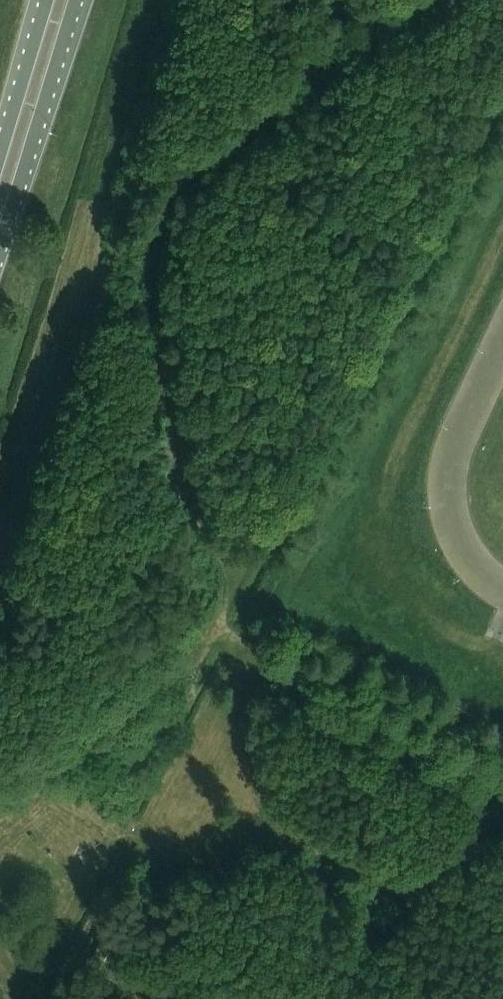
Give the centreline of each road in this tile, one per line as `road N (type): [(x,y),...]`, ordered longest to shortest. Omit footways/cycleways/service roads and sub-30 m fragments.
road 1 (trunk): [(0,244),(75,0)]
road 2 (trunk): [(47,0),(0,153)]

